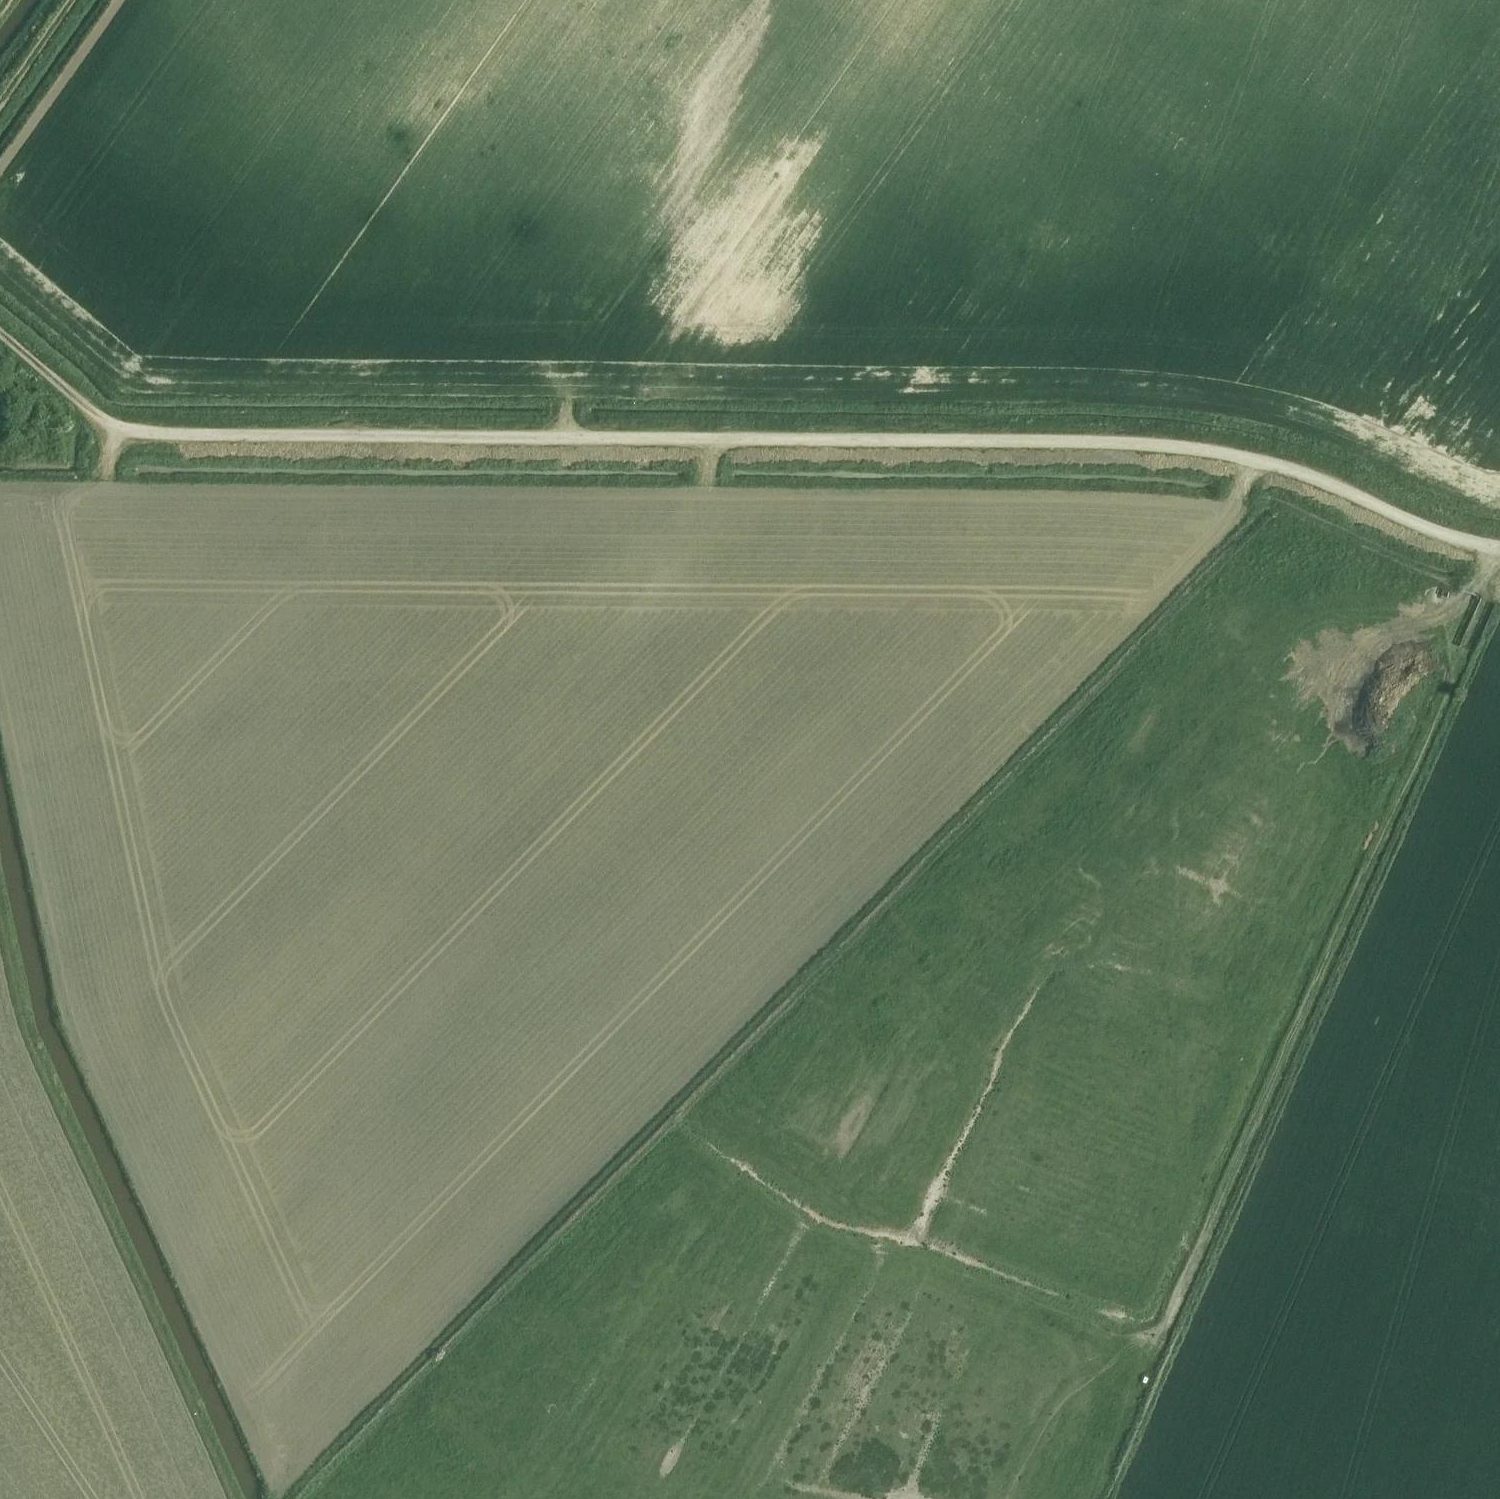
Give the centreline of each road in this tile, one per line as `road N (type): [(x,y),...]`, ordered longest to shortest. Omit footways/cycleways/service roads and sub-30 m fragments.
road 1 (unclassified): [(120,432),(1131,444),(1261,461),(1499,552)]
road 2 (track): [(0,328),(120,432)]
road 3 (track): [(75,0),(0,107)]

